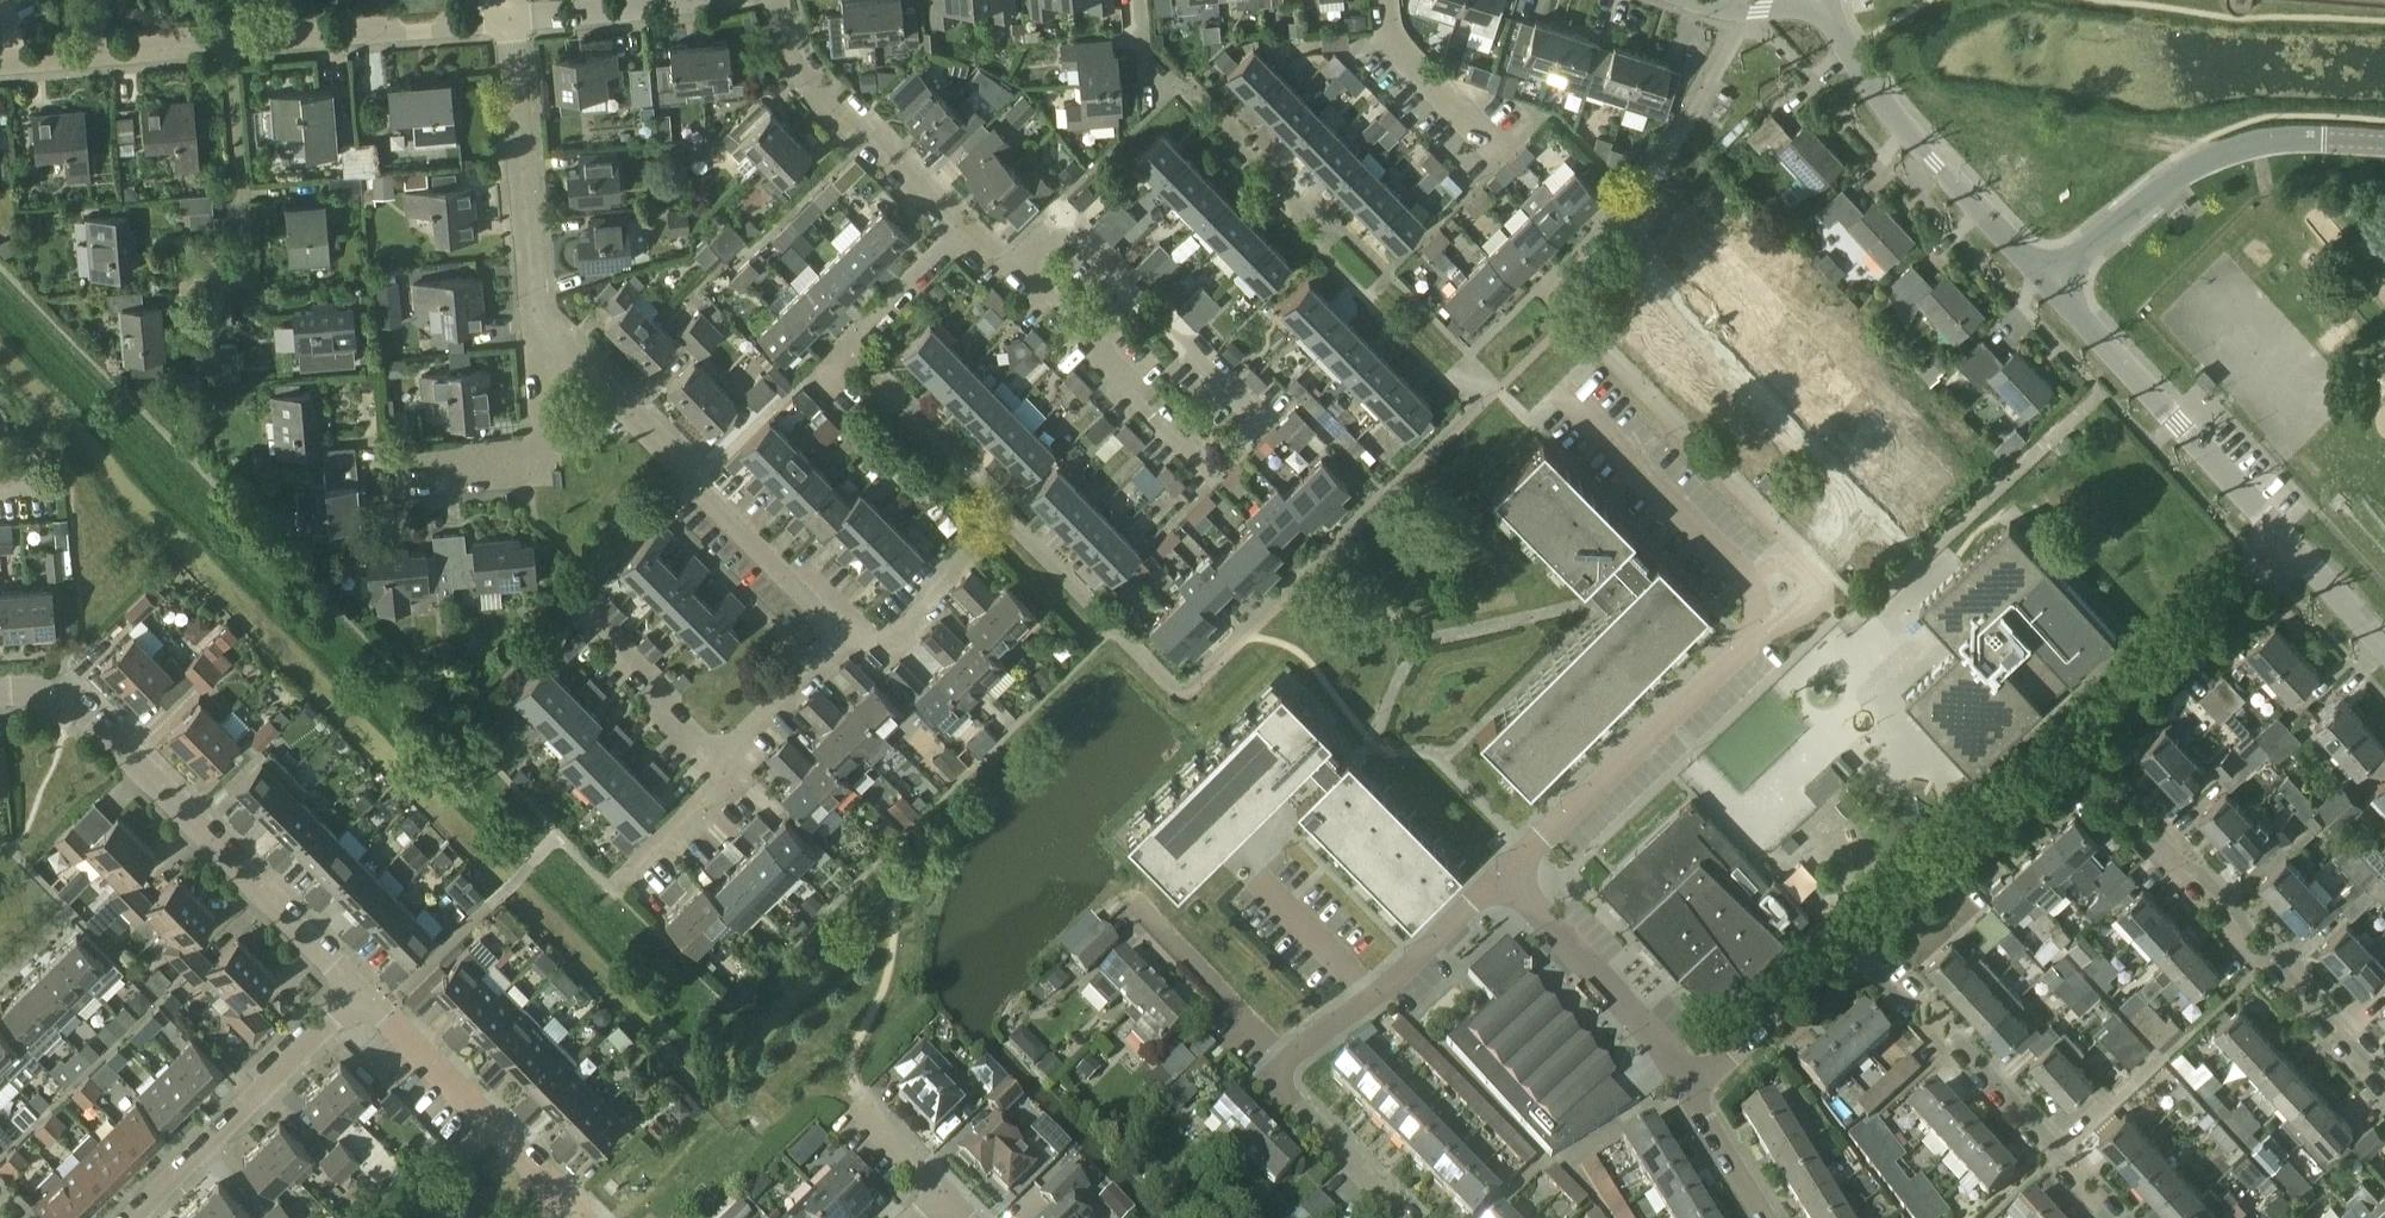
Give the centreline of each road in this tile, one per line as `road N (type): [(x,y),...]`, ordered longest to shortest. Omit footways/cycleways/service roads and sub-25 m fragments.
road 1 (residential): [(1407,1217),(1282,1094),(1277,1080),(1292,1058),(1367,1004),(1506,878)]
road 2 (residential): [(356,988),(88,712),(62,696),(0,692)]
road 3 (residential): [(2384,1075),(2076,737)]
road 4 (residential): [(843,641),(536,324)]
road 5 (residential): [(1009,276),(1058,223),(1255,422),(1201,473)]
road 6 (residential): [(2107,1217),(2061,1144),(1957,1027),(1914,1000),(1861,931)]
road 7 (tertiary): [(2049,284),(2165,187),(2214,158),(2293,140),(2384,144)]
road 8 (unclassified): [(2049,284),(1888,110),(1823,5)]
road 9 (tertiary): [(2277,541),(2049,284)]
road 10 (residential): [(131,1217),(356,988)]
road 11 (residential): [(576,1211),(356,988)]
road 12 (residential): [(536,324),(514,19)]
road 13 (residential): [(961,230),(812,91),(776,0)]
road 14 (residential): [(1861,931),(2076,737)]
road 15 (residential): [(2076,737),(2277,541)]
road 16 (unclassified): [(1690,1089),(1506,878)]
road 17 (residential): [(1201,473),(1009,276)]
road 18 (residential): [(404,465),(546,453),(536,324)]
road 19 (unclassified): [(514,19),(245,45)]
road 20 (residential): [(202,267),(235,267),(248,257),(245,45)]
road 21 (unclassified): [(245,45),(0,64)]
road 22 (residential): [(1690,1089),(1744,1050),(1861,931)]
road 23 (residential): [(843,641),(869,646),(892,632),(1006,519)]
road 24 (residential): [(713,765),(656,709),(649,682),(578,607)]
road 25 (residential): [(816,383),(961,230)]
road 26 (residential): [(1503,157),(1388,39),(1385,0)]
road 27 (unclassified): [(707,0),(646,15),(514,19)]
road 28 (residential): [(713,765),(843,641)]
road 29 (residential): [(615,891),(728,780),(713,765)]
road 30 (tertiary): [(2384,654),(2277,541)]
road 31 (unclassified): [(1766,1217),(1690,1089)]
road 32 (unclassified): [(1823,5),(1722,7),(1697,0)]

